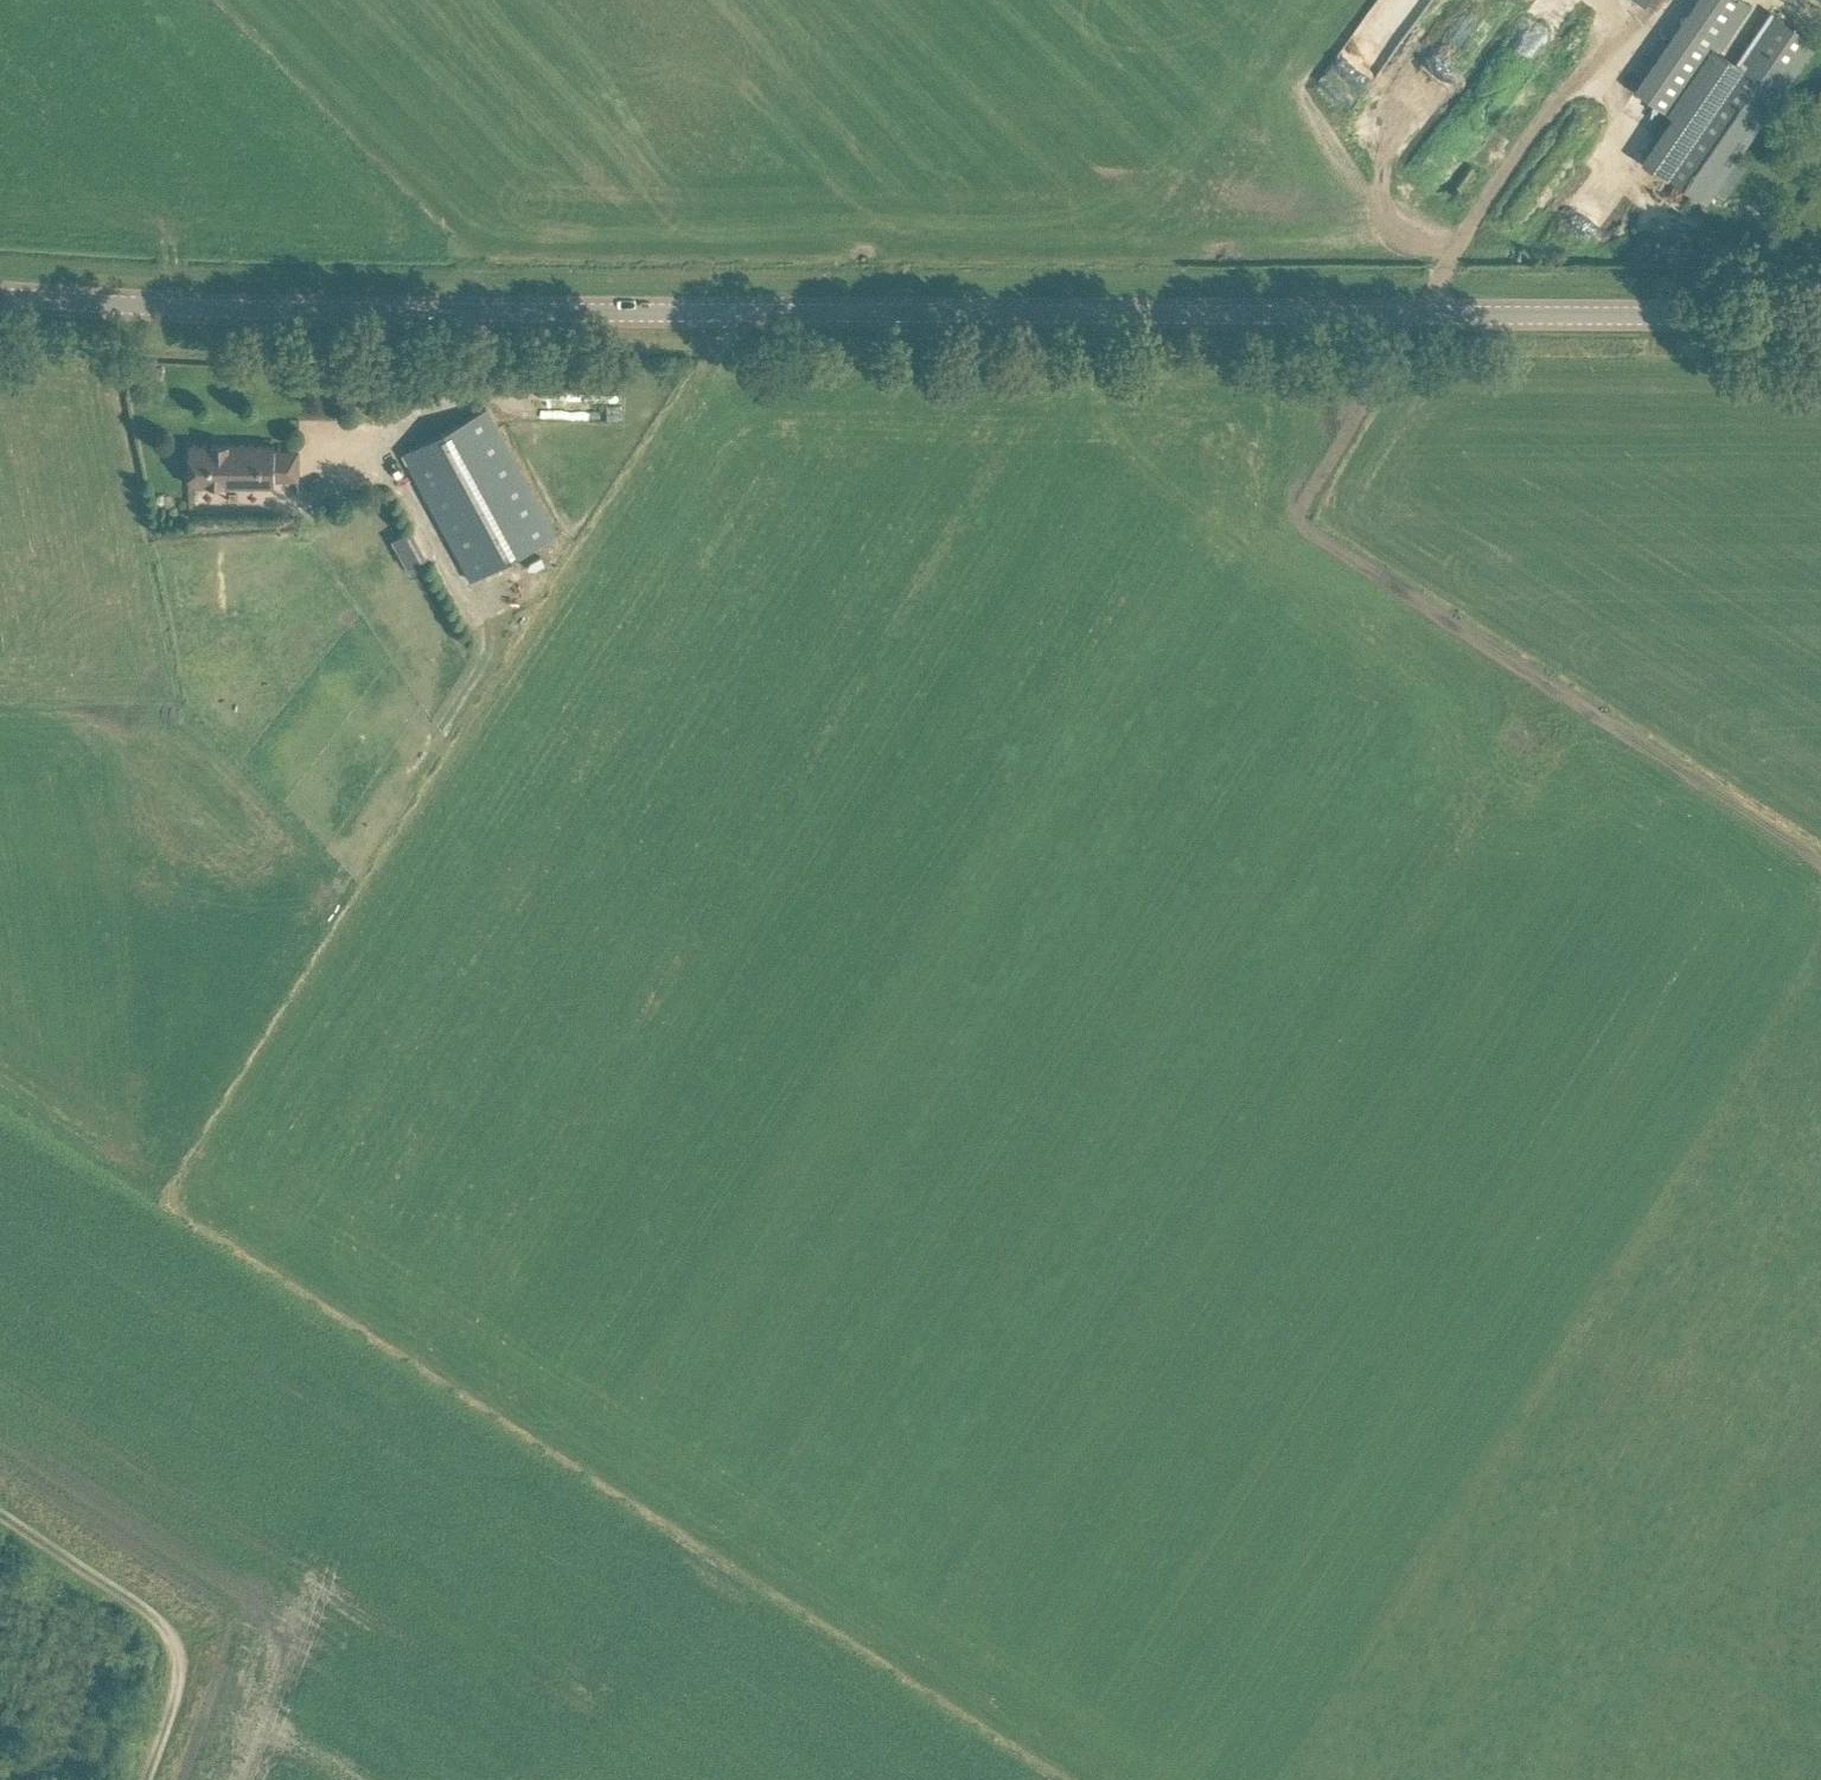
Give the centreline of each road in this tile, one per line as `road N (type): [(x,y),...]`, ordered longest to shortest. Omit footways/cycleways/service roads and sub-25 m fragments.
road 1 (tertiary): [(1820,316),(285,310),(0,294)]
road 2 (track): [(145,1779),(178,1688),(176,1637),(158,1615),(0,1515)]

